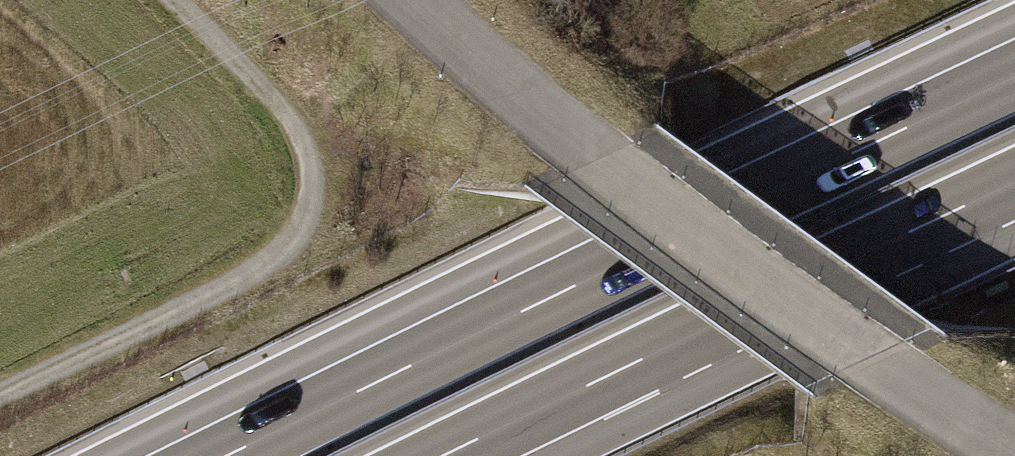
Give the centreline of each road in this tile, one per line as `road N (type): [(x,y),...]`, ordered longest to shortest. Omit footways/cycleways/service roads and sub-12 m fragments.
road 1 (motorway): [(1014,77),(227,455)]
road 2 (track): [(177,0),(306,138),(309,219),(273,274),(0,406)]
road 3 (motorway): [(444,455),(1014,183)]
road 4 (residential): [(413,0),(596,165),(883,370)]
road 5 (residential): [(1014,455),(883,370)]

